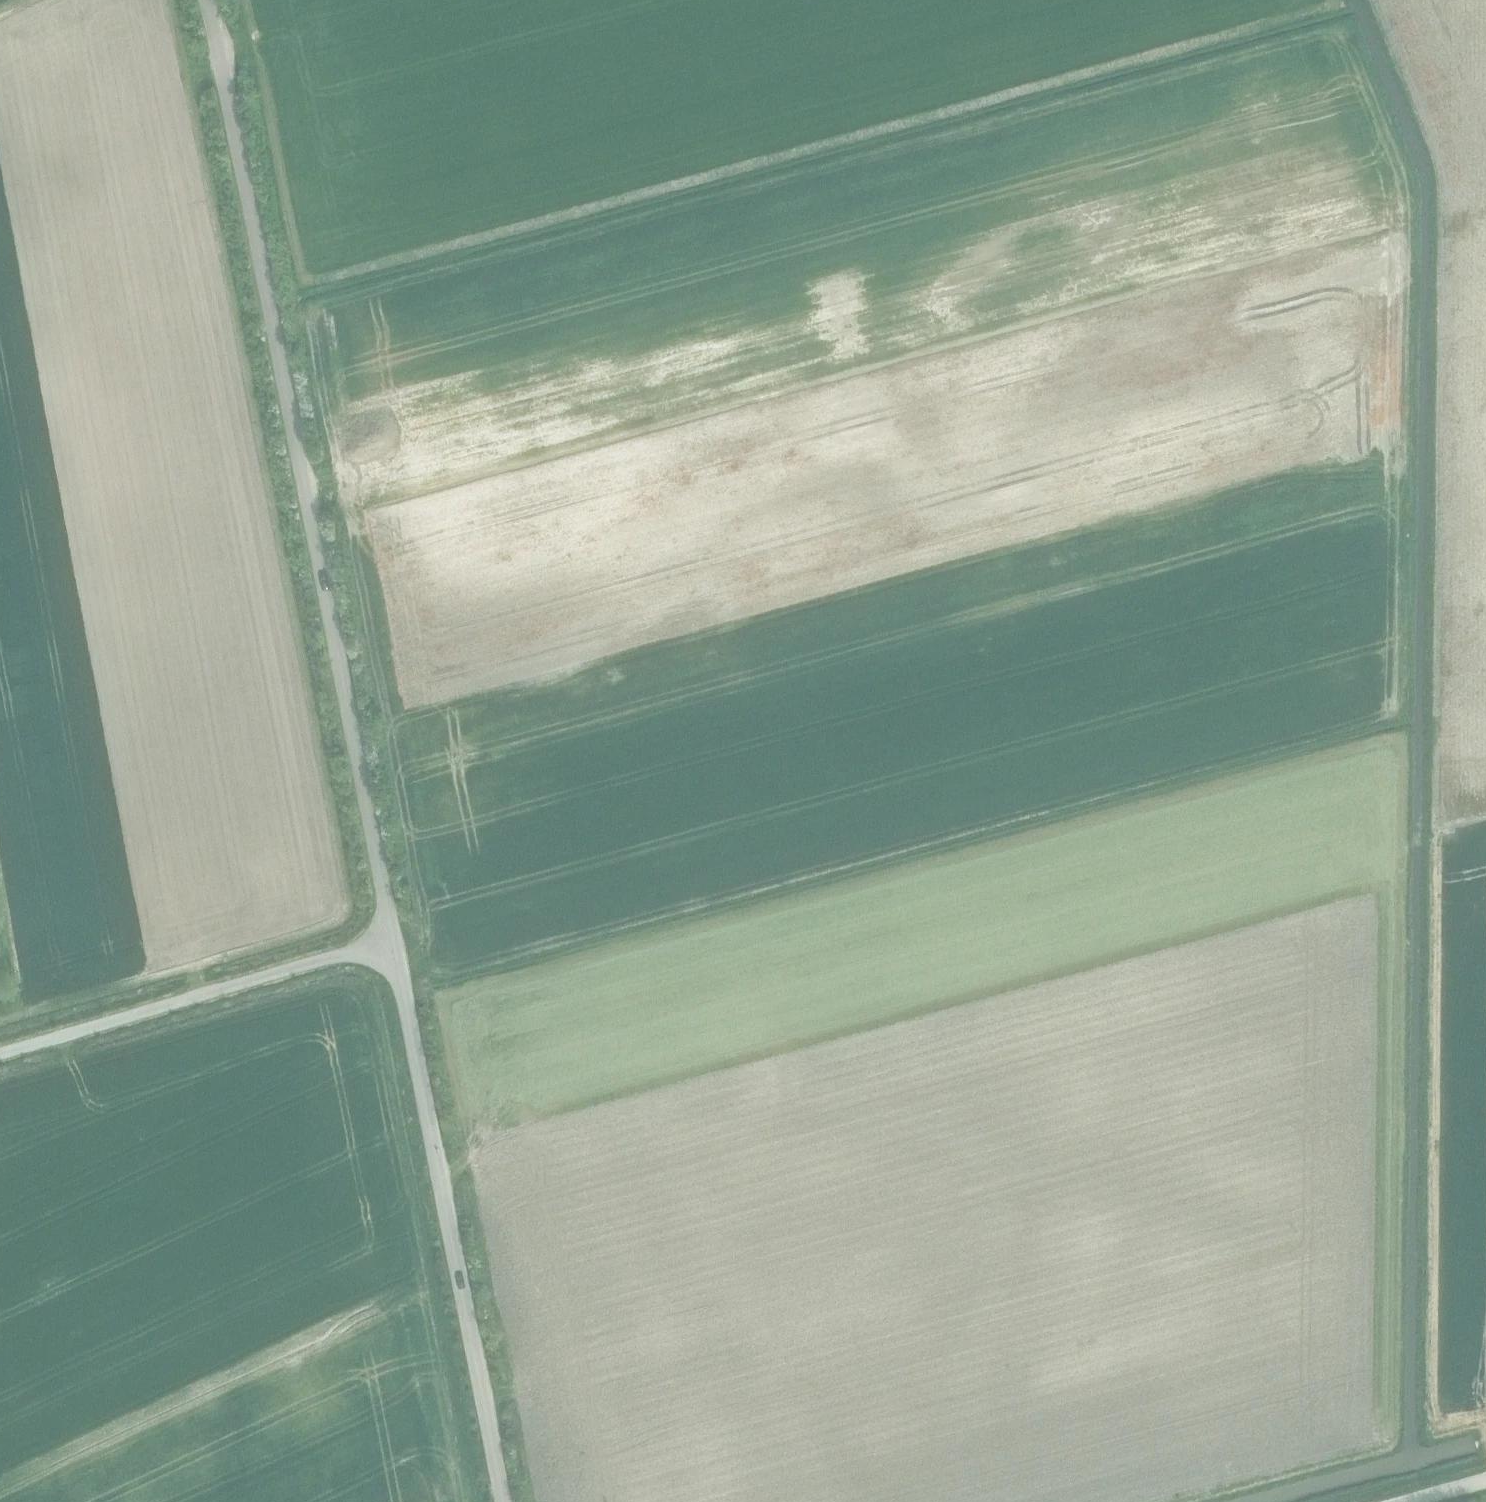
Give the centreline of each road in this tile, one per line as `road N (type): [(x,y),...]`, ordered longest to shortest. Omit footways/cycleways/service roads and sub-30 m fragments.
road 1 (unclassified): [(395,941),(206,0)]
road 2 (unclassified): [(504,1501),(395,941)]
road 3 (unclassified): [(0,1048),(395,941)]

